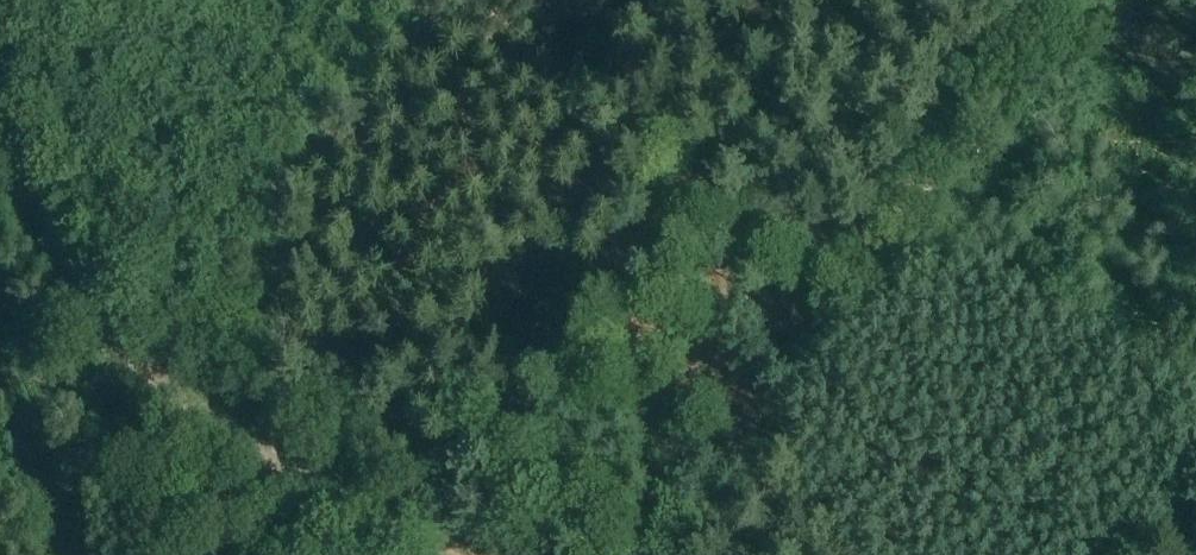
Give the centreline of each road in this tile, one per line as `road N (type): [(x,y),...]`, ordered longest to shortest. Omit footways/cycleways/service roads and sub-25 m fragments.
road 1 (track): [(0,121),(72,269),(149,370),(252,448),(445,554)]

